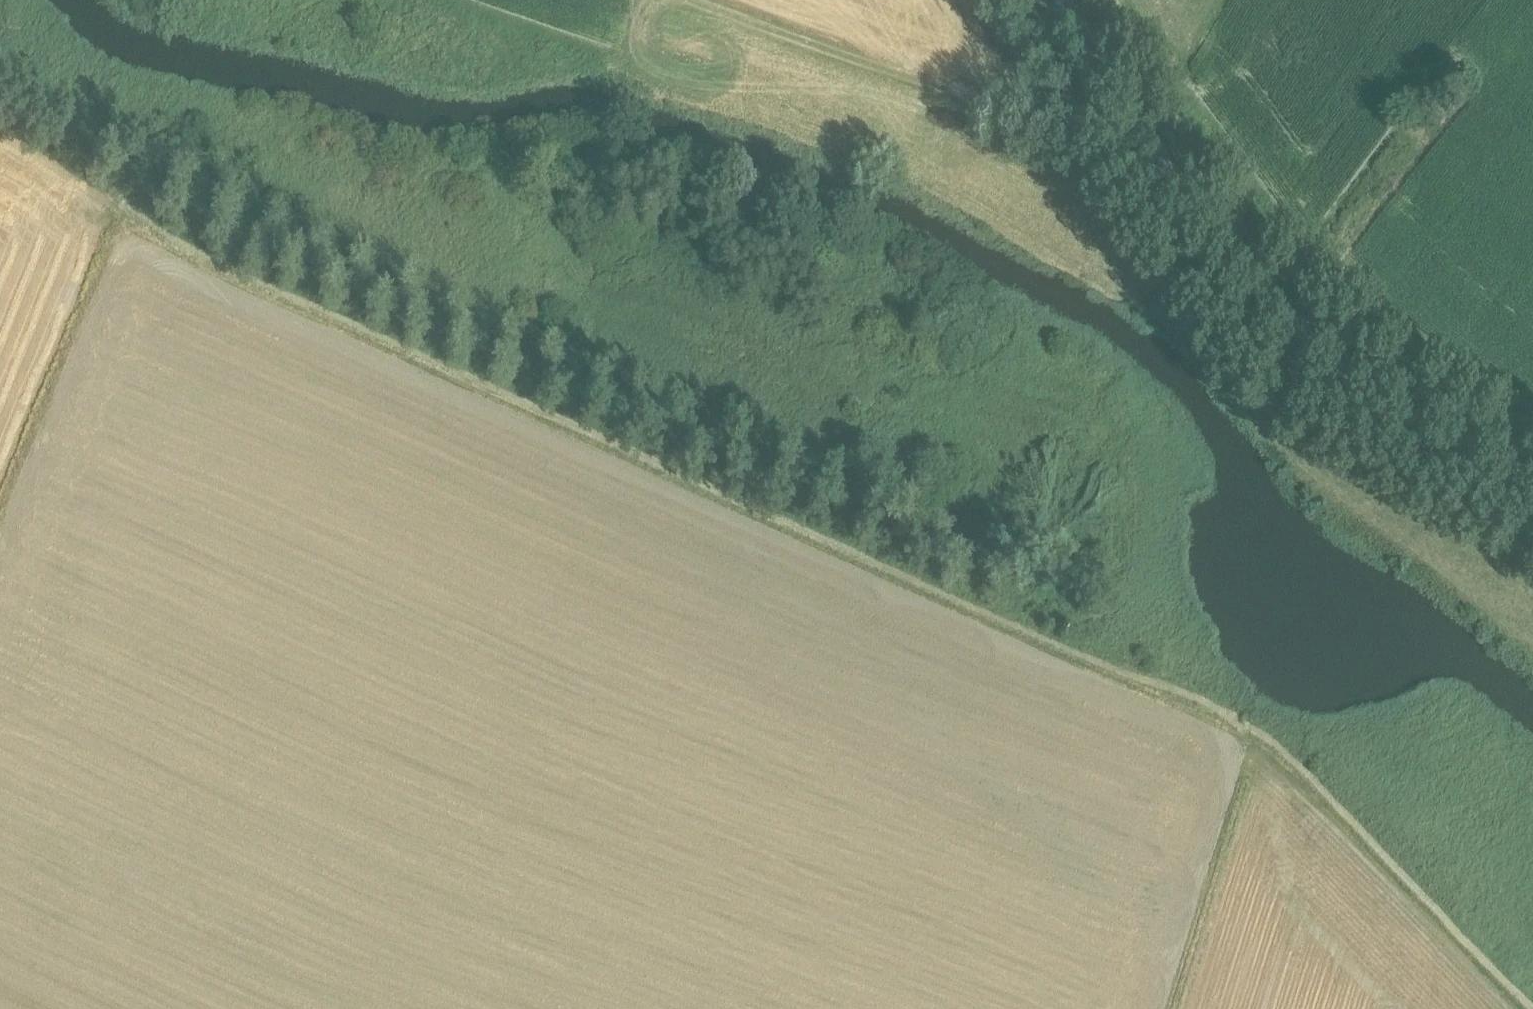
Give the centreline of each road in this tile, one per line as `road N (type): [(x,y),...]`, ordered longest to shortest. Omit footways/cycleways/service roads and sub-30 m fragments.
road 1 (unclassified): [(1532,482),(1400,404),(1282,315),(1178,186),(1066,0)]

